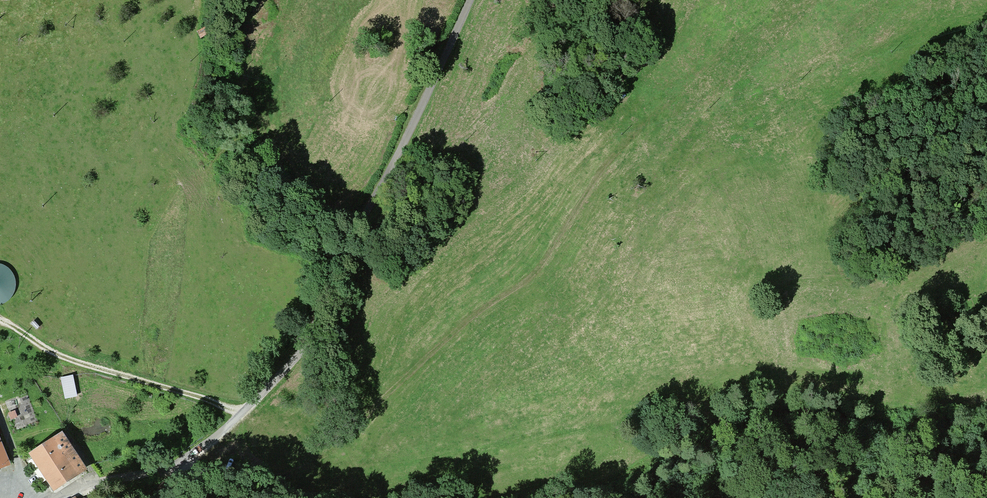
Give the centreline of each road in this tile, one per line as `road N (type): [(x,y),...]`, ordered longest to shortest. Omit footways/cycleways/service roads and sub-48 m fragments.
road 1 (track): [(237,474),(289,477),(351,436),(462,328),(533,277),(607,164),(713,72)]
road 2 (track): [(572,497),(707,427),(762,413),(869,418),(986,461)]
road 3 (track): [(0,322),(89,366),(242,416)]

